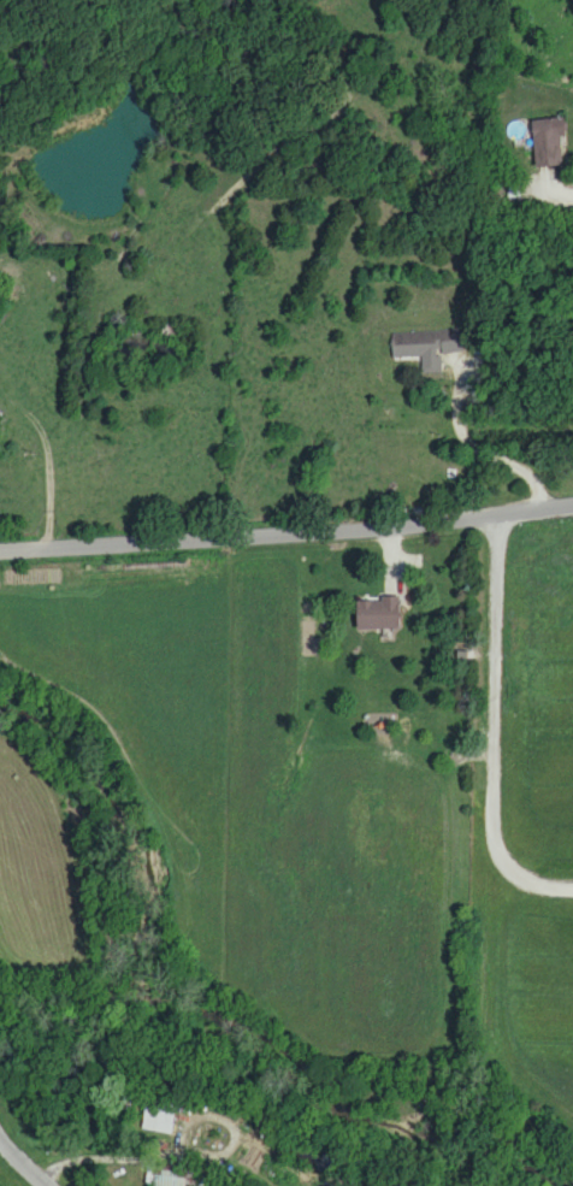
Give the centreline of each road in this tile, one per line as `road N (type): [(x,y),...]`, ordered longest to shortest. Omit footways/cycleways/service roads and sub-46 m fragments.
road 1 (residential): [(572,504),(430,530),(0,553)]

